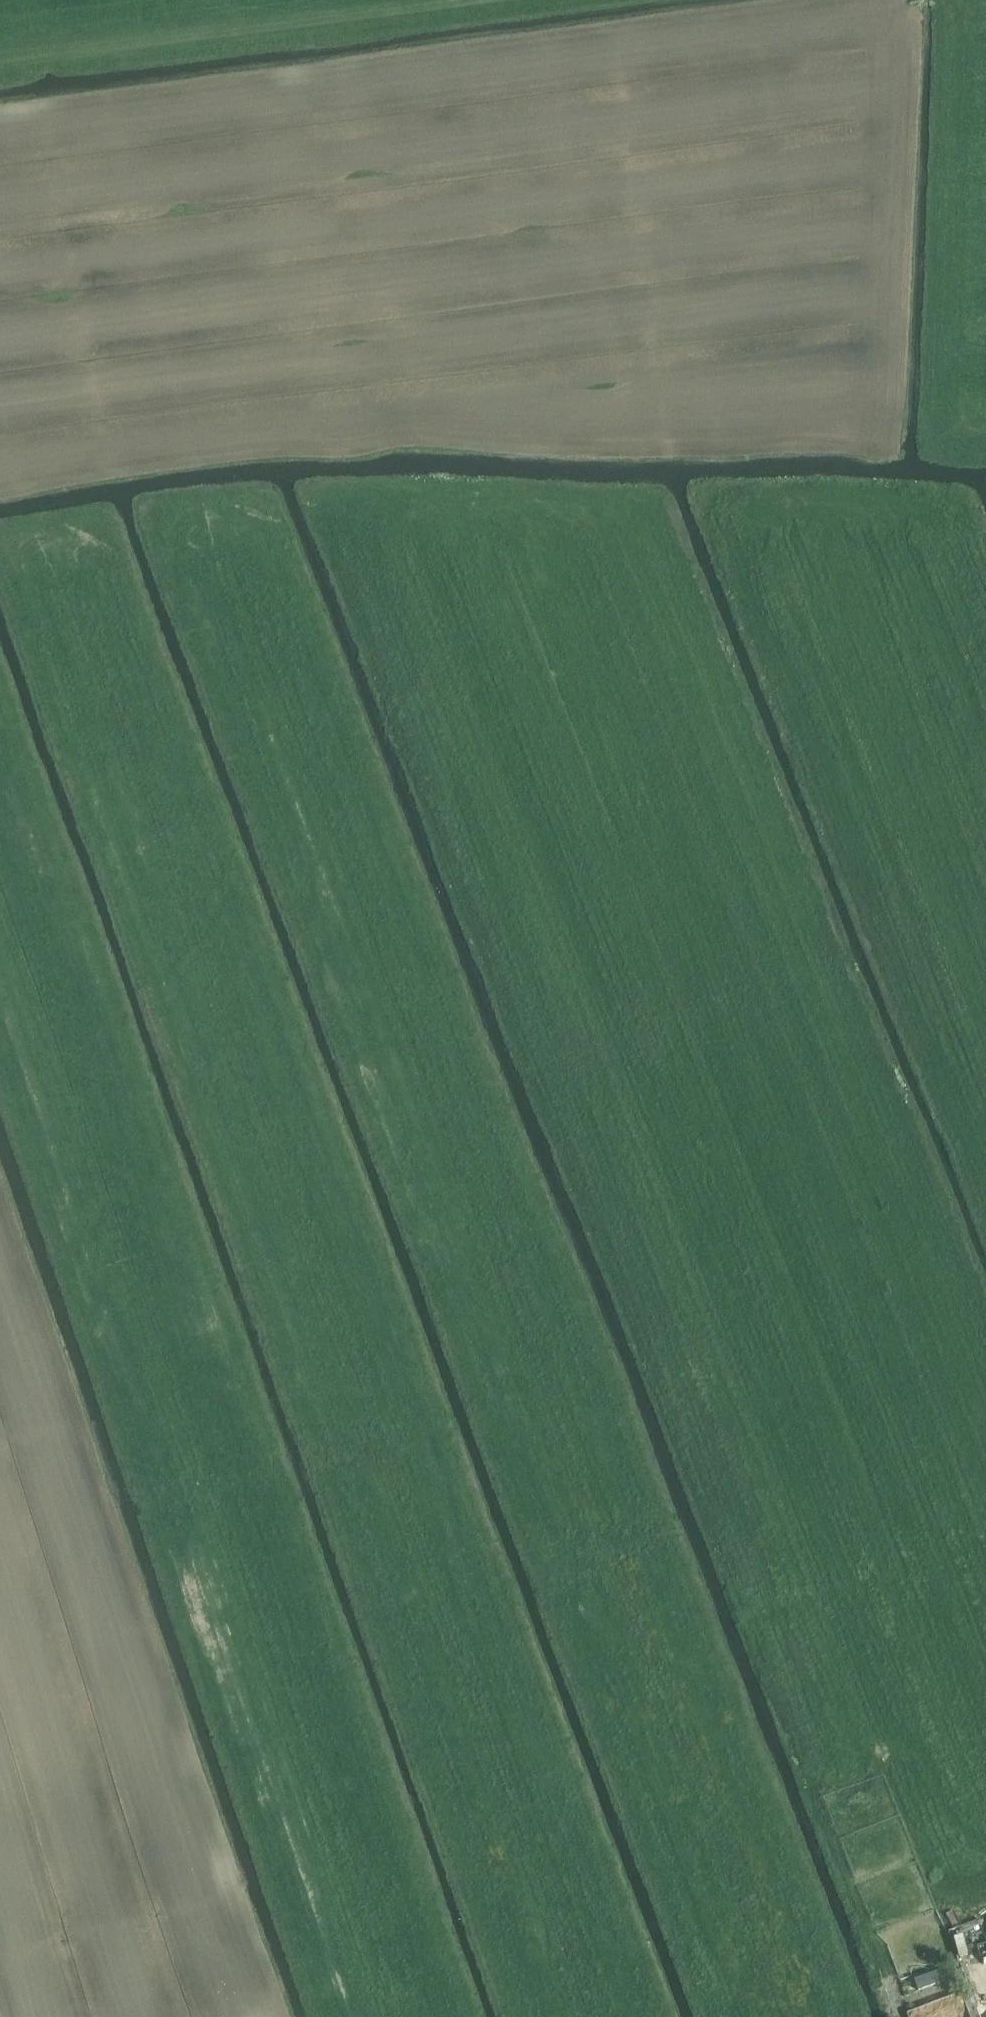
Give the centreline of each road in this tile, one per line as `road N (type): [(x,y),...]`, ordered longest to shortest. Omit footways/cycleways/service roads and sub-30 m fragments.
road 1 (track): [(66,1756),(237,2016)]

